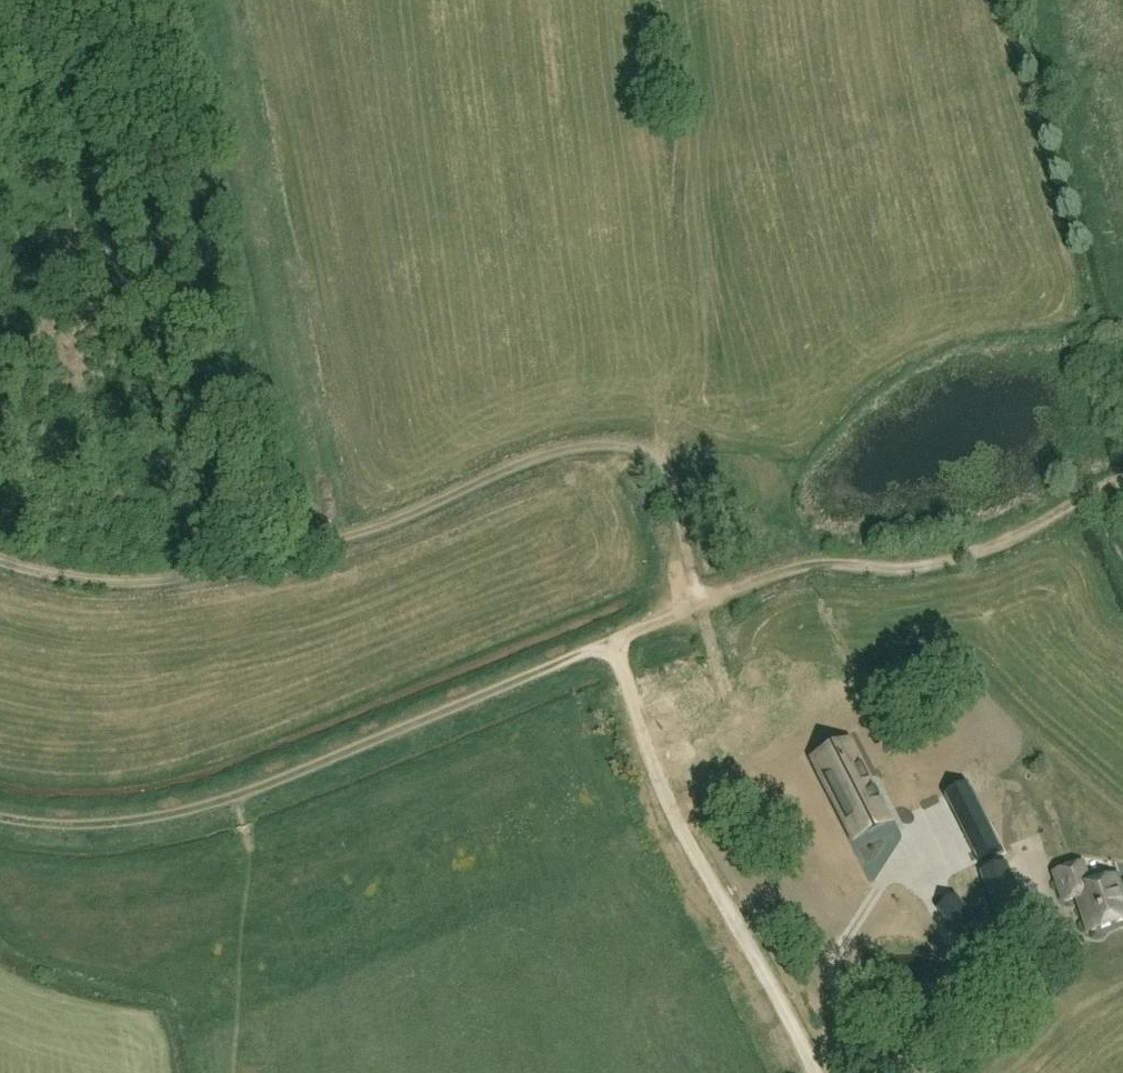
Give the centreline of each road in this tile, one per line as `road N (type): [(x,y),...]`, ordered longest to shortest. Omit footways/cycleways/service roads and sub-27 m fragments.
road 1 (track): [(702,602),(668,474),(646,452),(617,445),(552,452),(368,530),(196,570),(108,577),(0,557)]
road 2 (track): [(702,602),(237,796)]
road 3 (unclassified): [(816,1072),(669,805),(610,641)]
road 4 (track): [(702,602),(813,561),(923,565),(1122,486)]
road 5 (track): [(237,796),(104,824),(0,816)]
road 6 (track): [(0,193),(221,189)]

